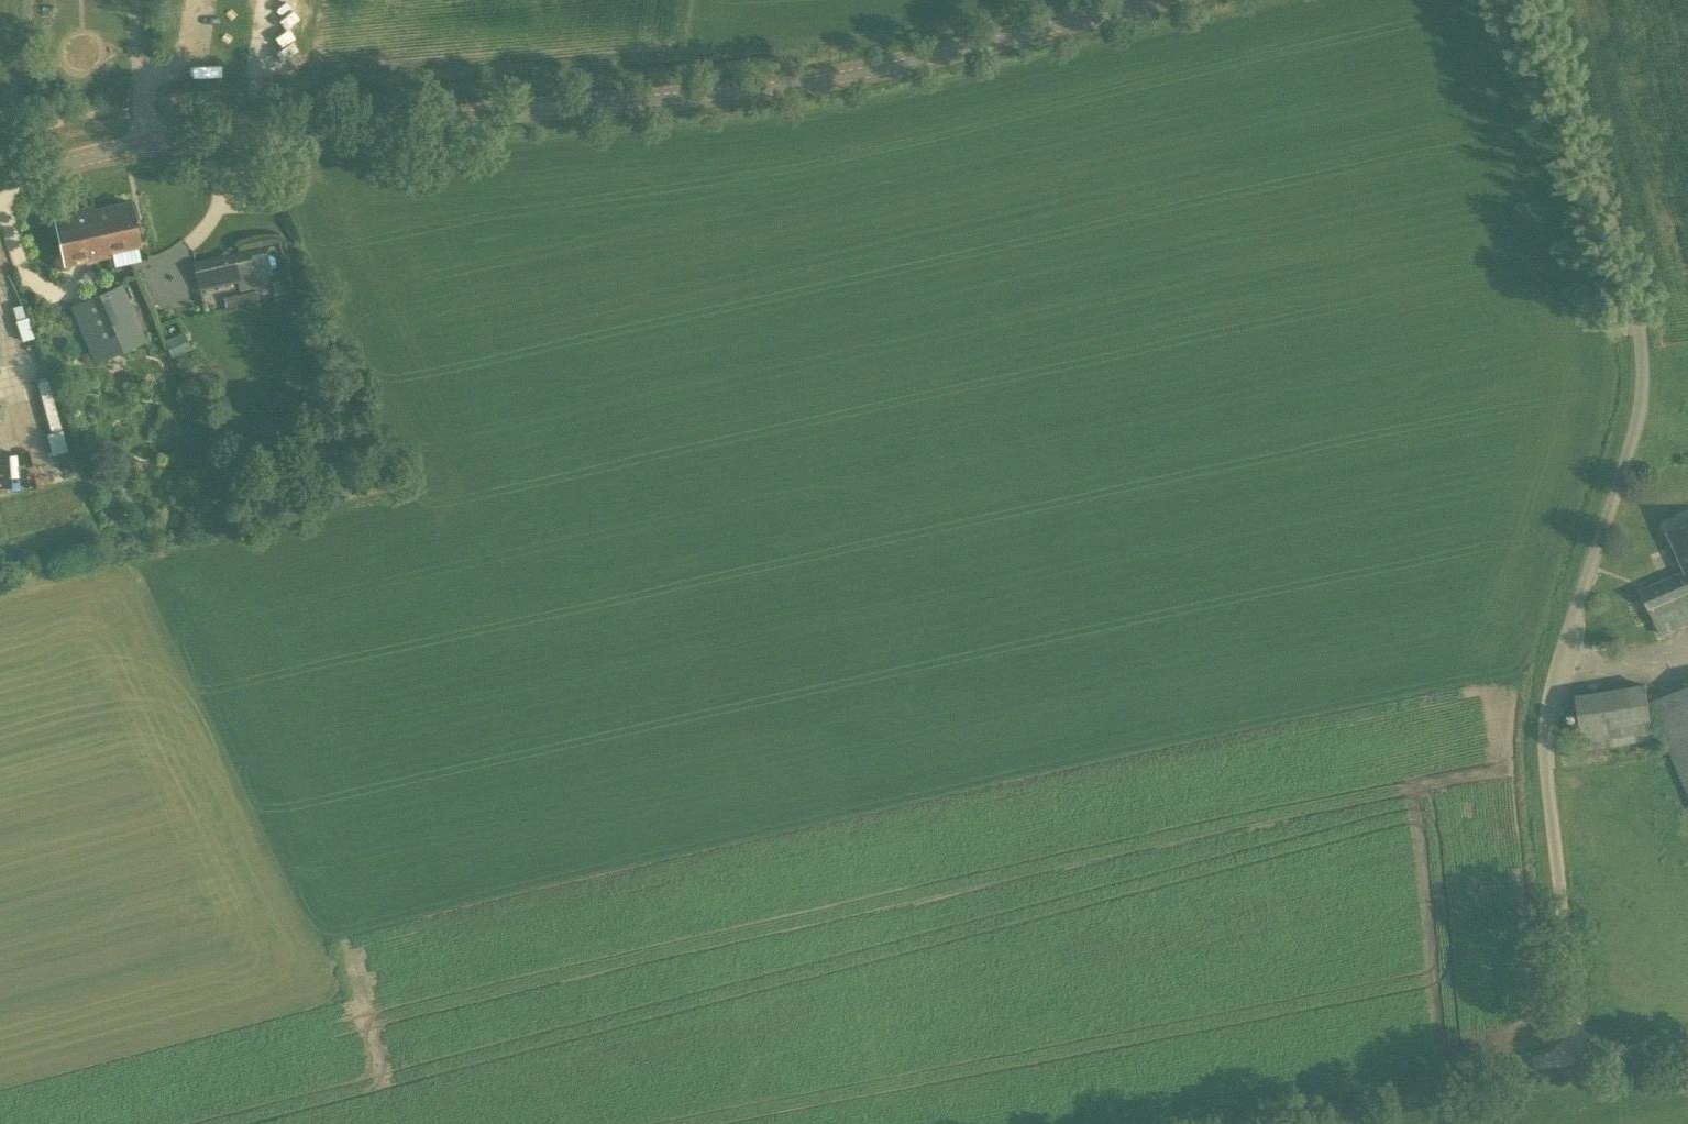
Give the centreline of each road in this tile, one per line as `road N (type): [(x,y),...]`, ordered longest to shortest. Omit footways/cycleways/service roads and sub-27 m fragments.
road 1 (tertiary): [(1171,0),(784,89),(249,132),(0,176)]
road 2 (residential): [(1687,1046),(1587,1044),(1569,1005),(1549,732),(1560,668),(1630,461),(1634,344),(1536,0)]

